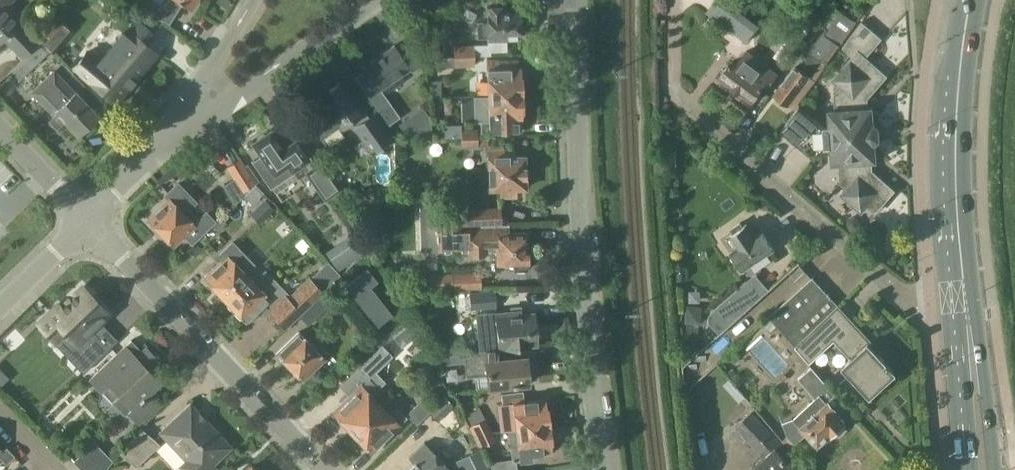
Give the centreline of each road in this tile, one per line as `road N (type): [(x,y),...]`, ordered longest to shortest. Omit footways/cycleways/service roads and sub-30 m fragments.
road 1 (residential): [(608,469),(584,265),(575,0)]
road 2 (residential): [(963,310),(888,285),(674,88)]
road 3 (residential): [(91,221),(325,469)]
road 4 (secondary): [(963,310),(955,128),(973,0)]
road 5 (residential): [(175,128),(373,0)]
road 6 (secondary): [(982,469),(963,310)]
road 7 (residential): [(254,0),(175,128)]
road 8 (residential): [(91,221),(0,125)]
road 9 (residential): [(0,309),(91,221)]
road 10 (residential): [(91,221),(175,128)]

